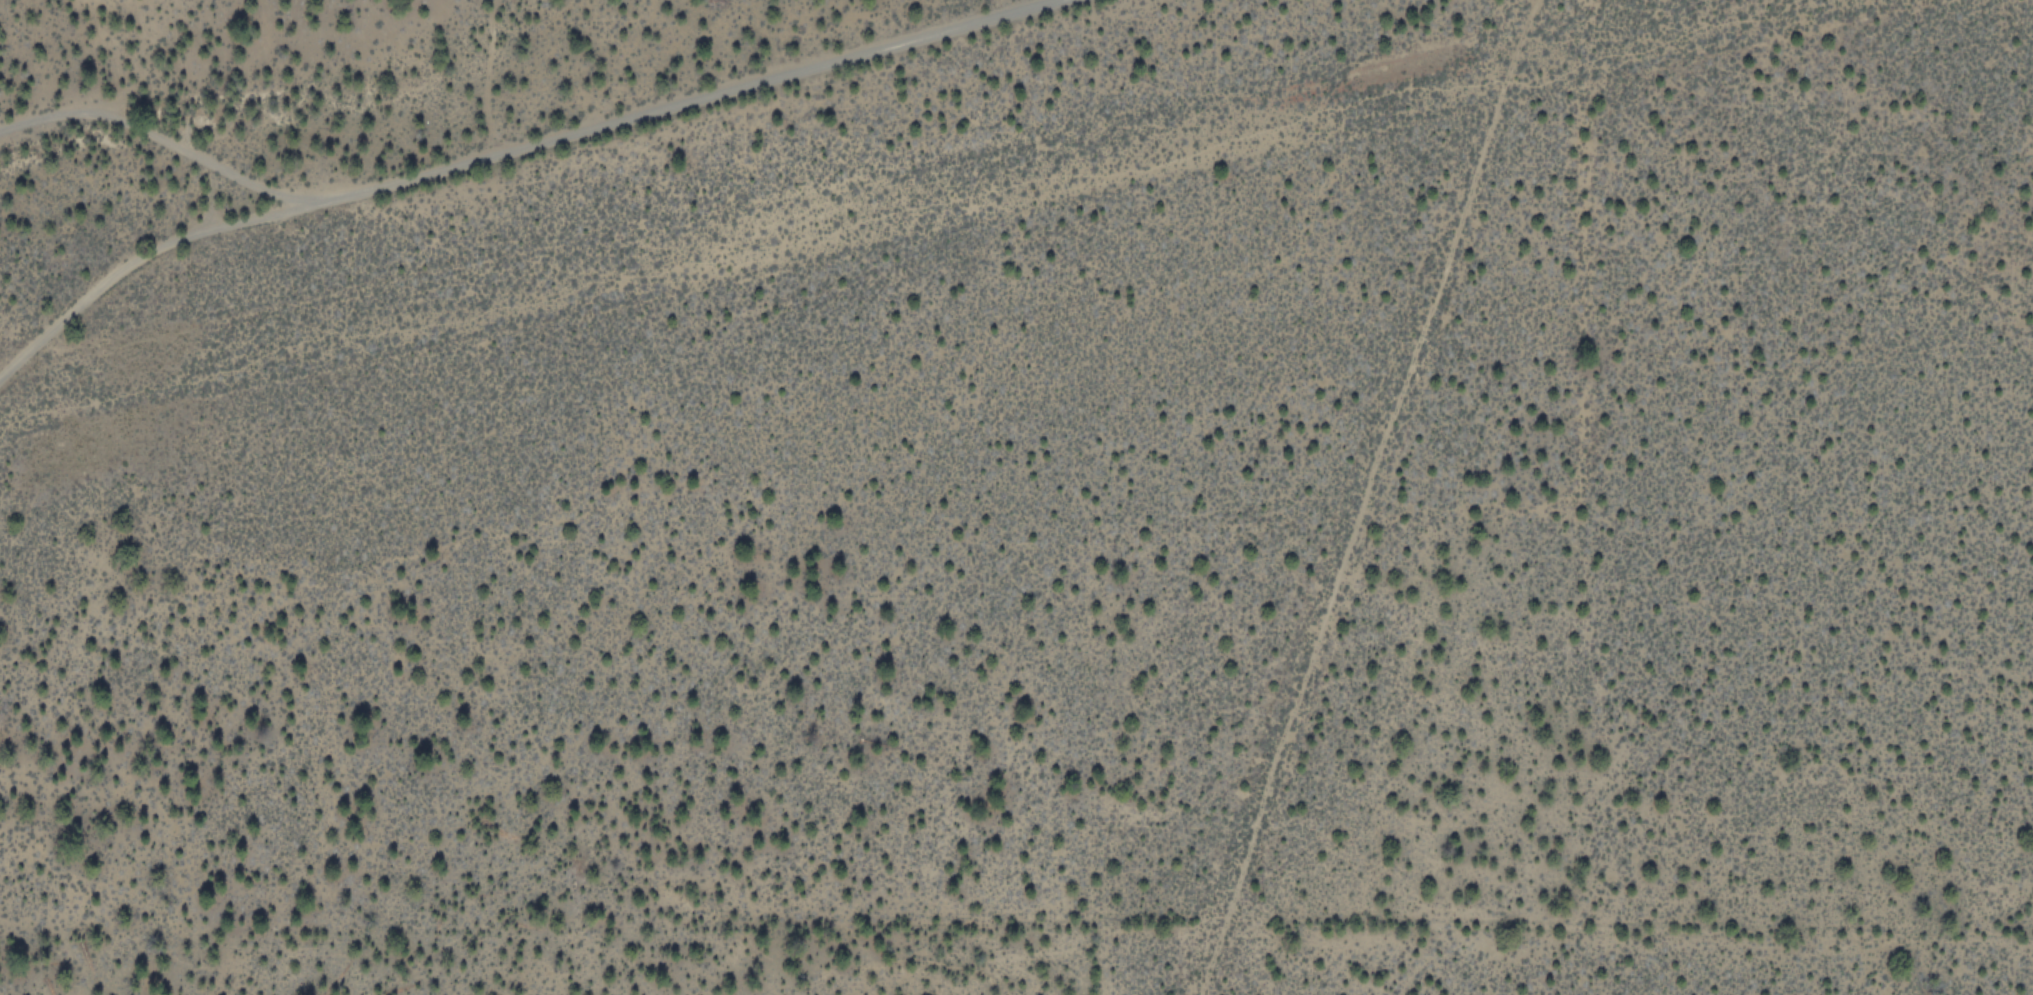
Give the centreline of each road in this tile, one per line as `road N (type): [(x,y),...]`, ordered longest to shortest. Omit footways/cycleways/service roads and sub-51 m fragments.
road 1 (residential): [(0,374),(112,275),(169,247),(1069,0)]
road 2 (residential): [(309,205),(239,183),(110,118),(64,115),(0,133)]

